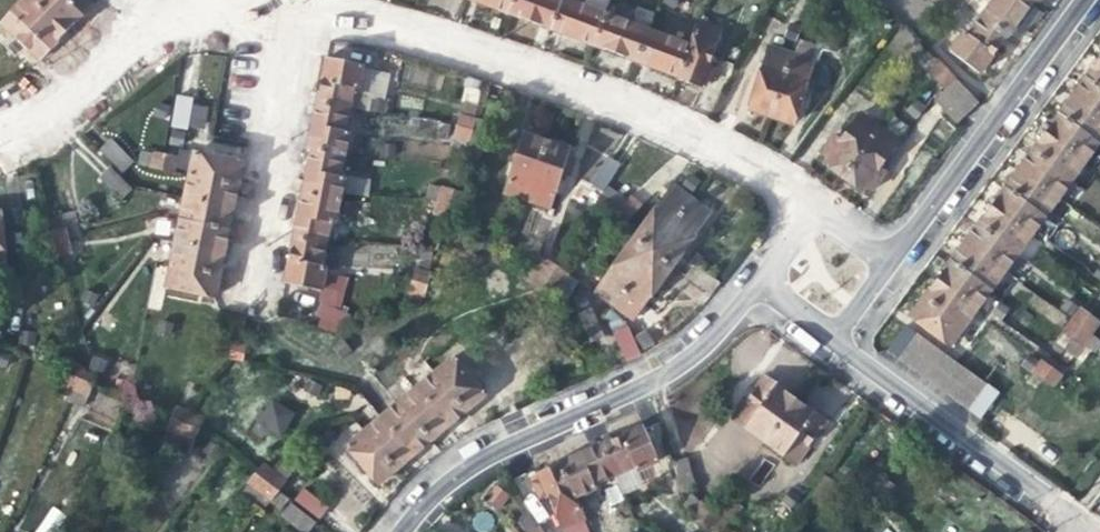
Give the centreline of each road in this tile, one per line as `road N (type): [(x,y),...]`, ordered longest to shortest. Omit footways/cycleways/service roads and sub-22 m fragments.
road 1 (residential): [(302,14),(367,22),(618,101),(778,180),(802,200)]
road 2 (residential): [(738,283),(708,321),(632,377),(481,443),(415,490),(380,531)]
road 3 (residential): [(882,253),(1075,0)]
road 4 (residential): [(824,340),(1066,517)]
road 5 (residential): [(244,292),(302,14)]
road 6 (residential): [(140,0),(96,54),(33,111),(0,122)]

